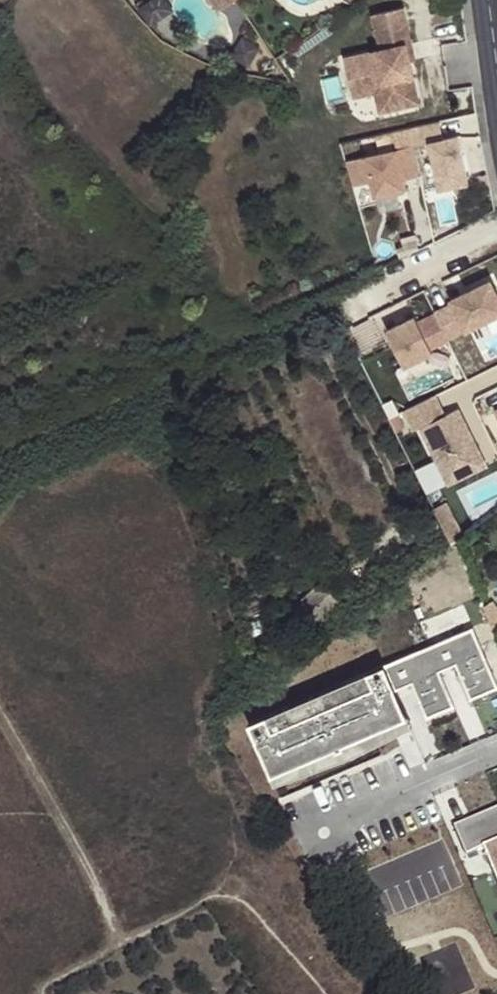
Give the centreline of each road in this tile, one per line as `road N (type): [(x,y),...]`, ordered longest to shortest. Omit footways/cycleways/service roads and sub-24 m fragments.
road 1 (residential): [(496,756),(323,831),(347,890),(442,855)]

